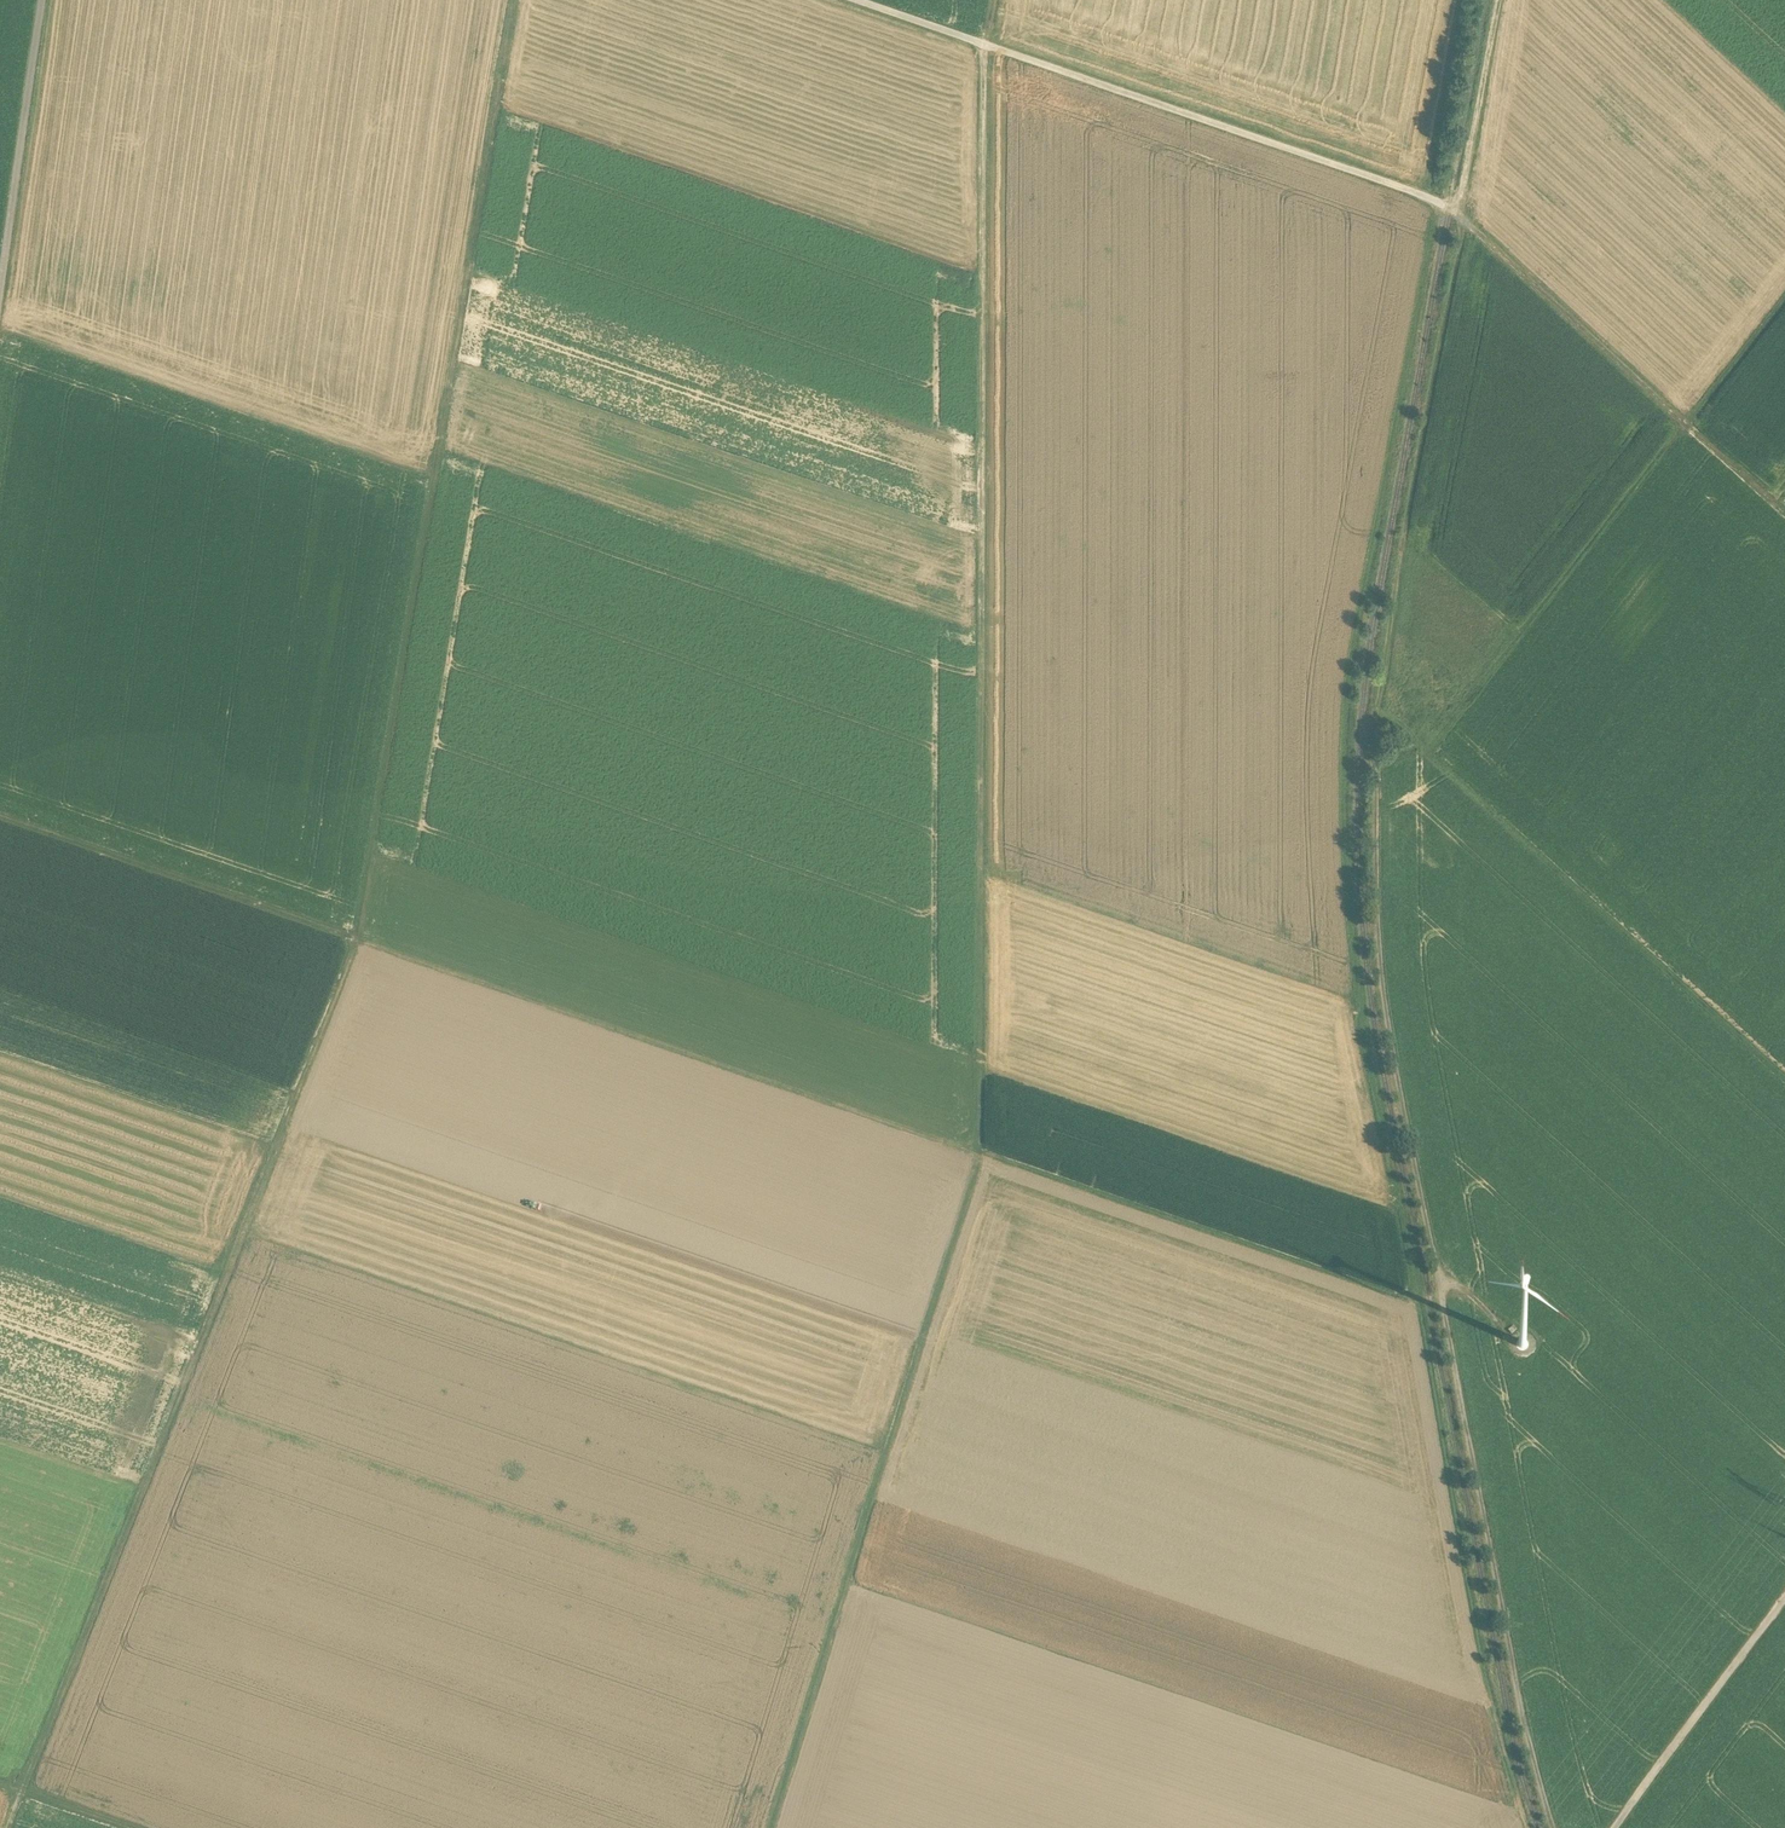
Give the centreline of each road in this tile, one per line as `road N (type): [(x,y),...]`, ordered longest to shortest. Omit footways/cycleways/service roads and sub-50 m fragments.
road 1 (track): [(514,0),(354,945),(317,1065),(17,1827)]
road 2 (track): [(985,1159),(985,44),(999,0)]
road 3 (track): [(1460,216),(1371,747),(1382,986),(1442,1315)]
road 4 (track): [(855,0),(1450,210),(1784,514)]
road 5 (track): [(0,826),(985,1159)]
road 6 (track): [(781,1827),(967,1240),(985,1159)]
road 7 (track): [(1523,1827),(1425,1311)]
road 8 (track): [(1442,1315),(1519,1703),(1554,1827)]
road 9 (track): [(985,1159),(1425,1311)]
road 10 (track): [(42,0),(0,284)]
road 11 (track): [(1784,1599),(1616,1827)]
road 12 (track): [(1460,216),(1497,0)]

